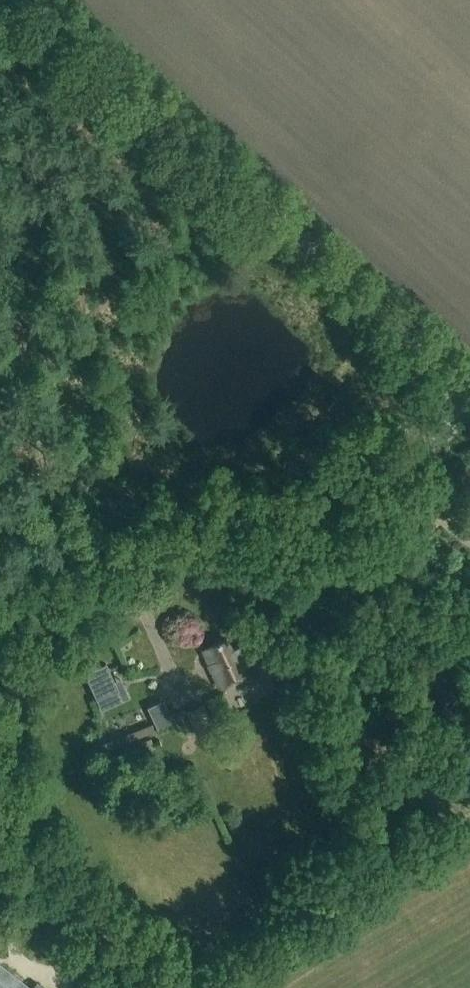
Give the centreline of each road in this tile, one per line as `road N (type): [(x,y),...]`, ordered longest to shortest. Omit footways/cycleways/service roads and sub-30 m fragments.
road 1 (unclassified): [(141,987),(53,891),(23,833),(15,732),(30,669),(87,596),(394,466),(469,412)]
road 2 (unclassified): [(469,399),(26,0)]

